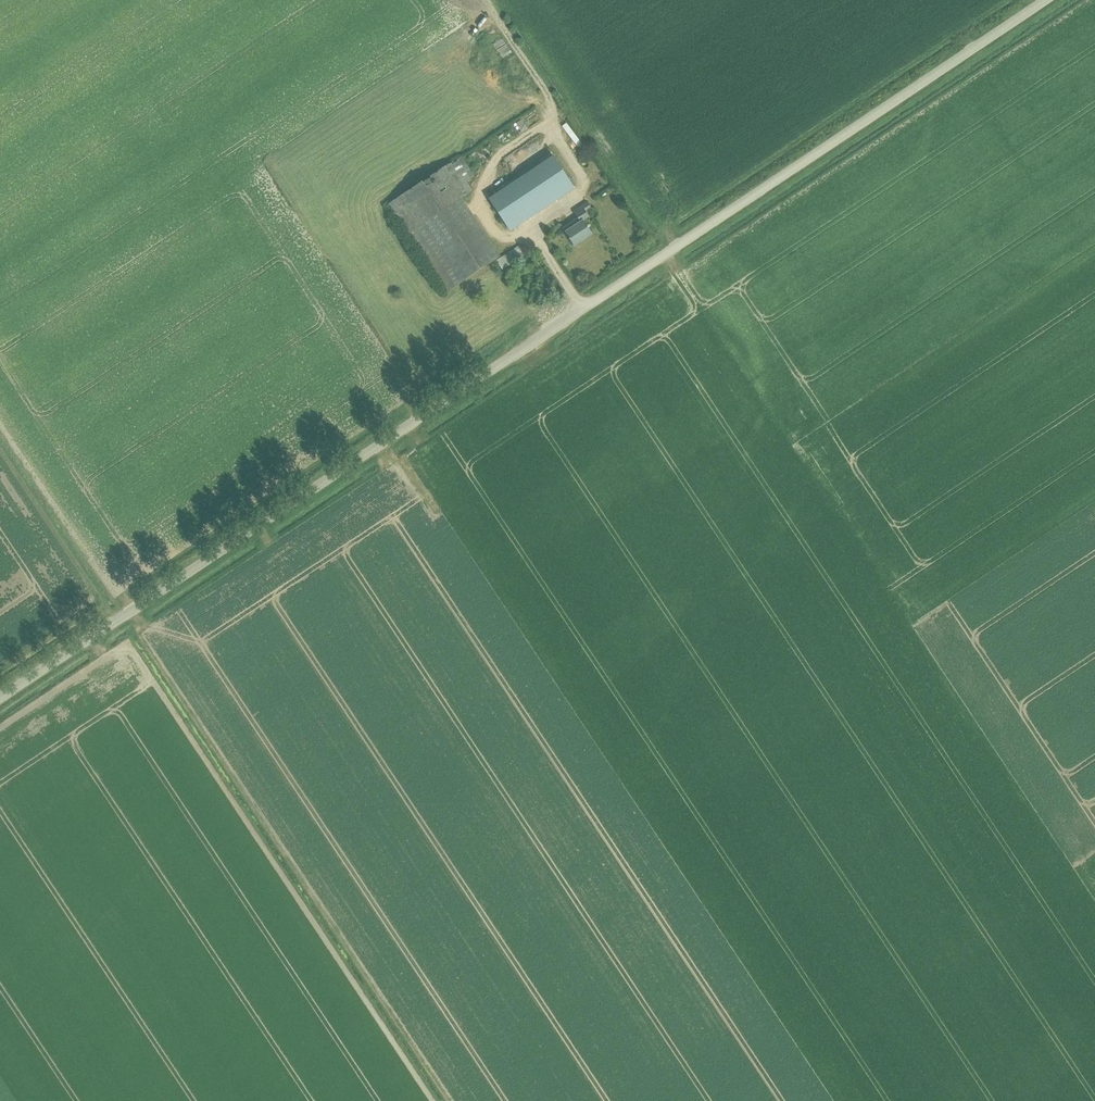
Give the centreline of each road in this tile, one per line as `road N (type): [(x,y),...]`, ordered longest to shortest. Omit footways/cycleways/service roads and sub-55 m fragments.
road 1 (unclassified): [(0,698),(1045,0)]

